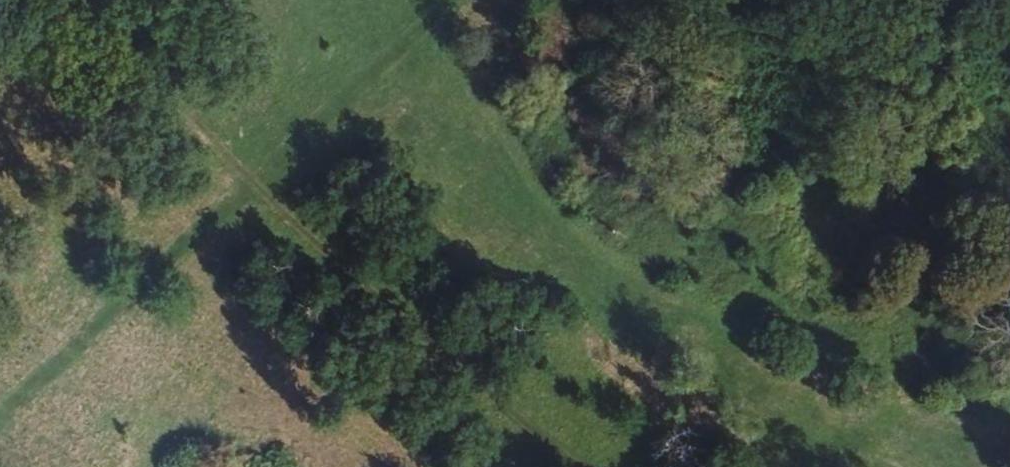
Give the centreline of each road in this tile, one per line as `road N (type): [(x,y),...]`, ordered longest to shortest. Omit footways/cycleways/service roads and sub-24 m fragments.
road 1 (track): [(575,466),(269,195)]
road 2 (track): [(269,195),(81,378),(0,391)]
road 3 (track): [(269,195),(78,0)]
road 4 (track): [(445,0),(269,195)]

